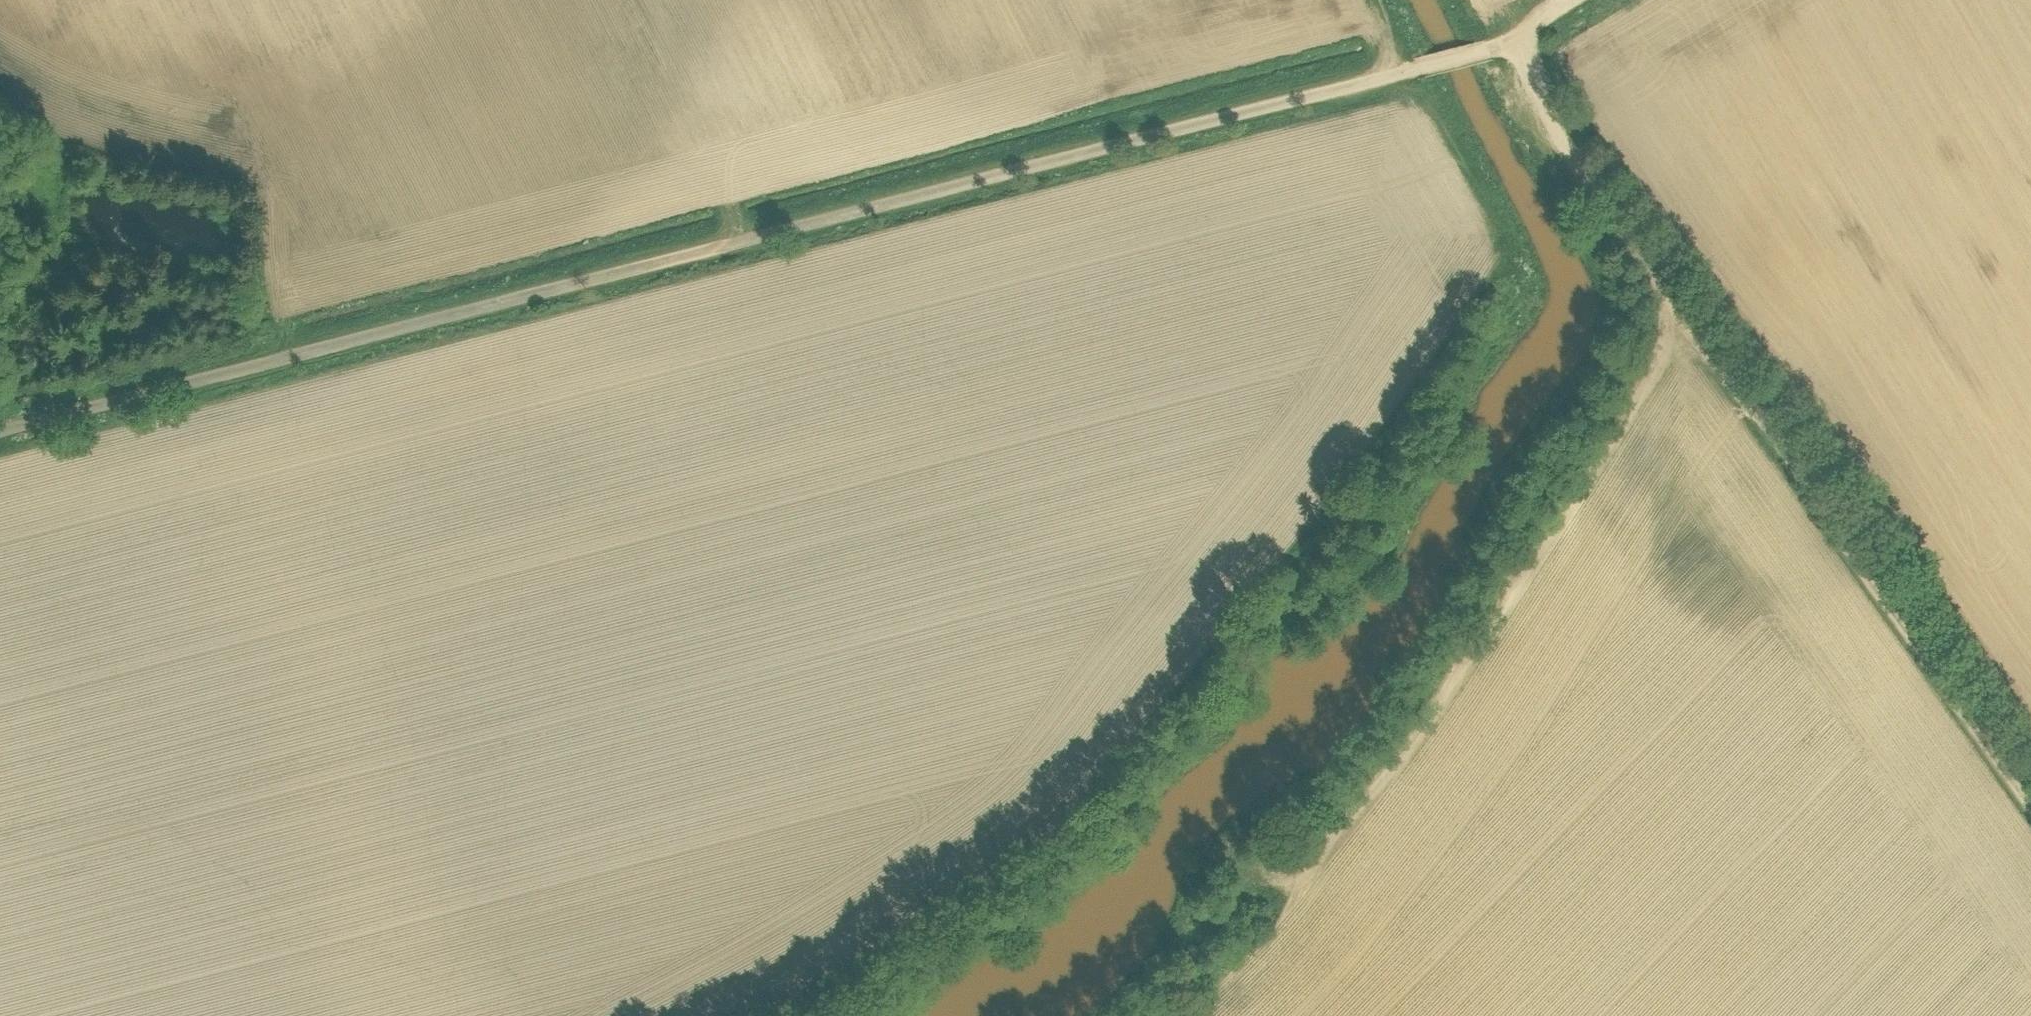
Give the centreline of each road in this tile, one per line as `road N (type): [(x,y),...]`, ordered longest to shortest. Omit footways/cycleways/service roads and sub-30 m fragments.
road 1 (unclassified): [(0,431),(1492,53)]
road 2 (track): [(2030,808),(1551,125),(1516,40)]

